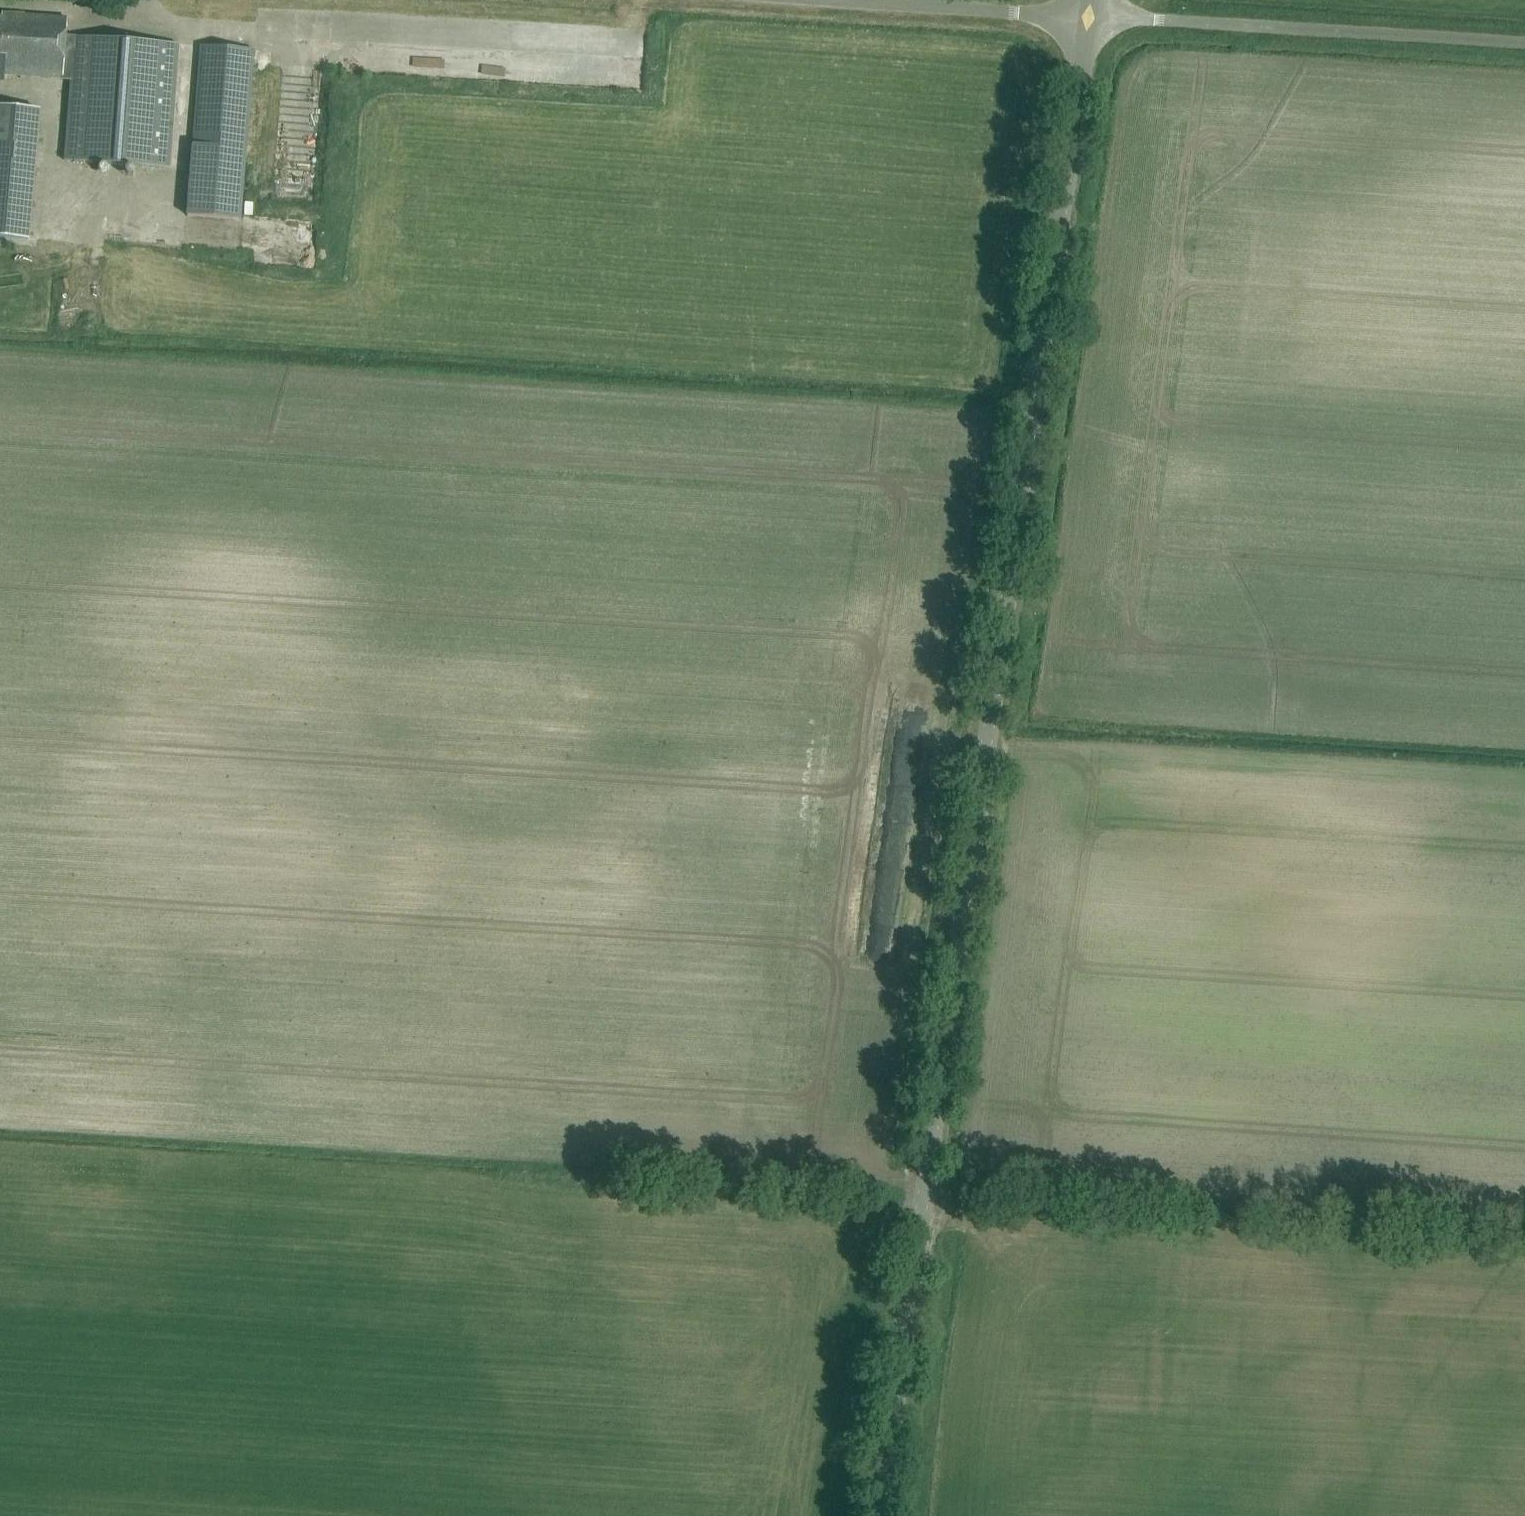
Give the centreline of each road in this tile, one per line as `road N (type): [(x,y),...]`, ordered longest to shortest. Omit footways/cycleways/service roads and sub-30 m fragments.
road 1 (tertiary): [(878,1515),(1088,18)]
road 2 (unclassified): [(1524,46),(1088,18)]
road 3 (unclassified): [(1088,18),(816,0)]

